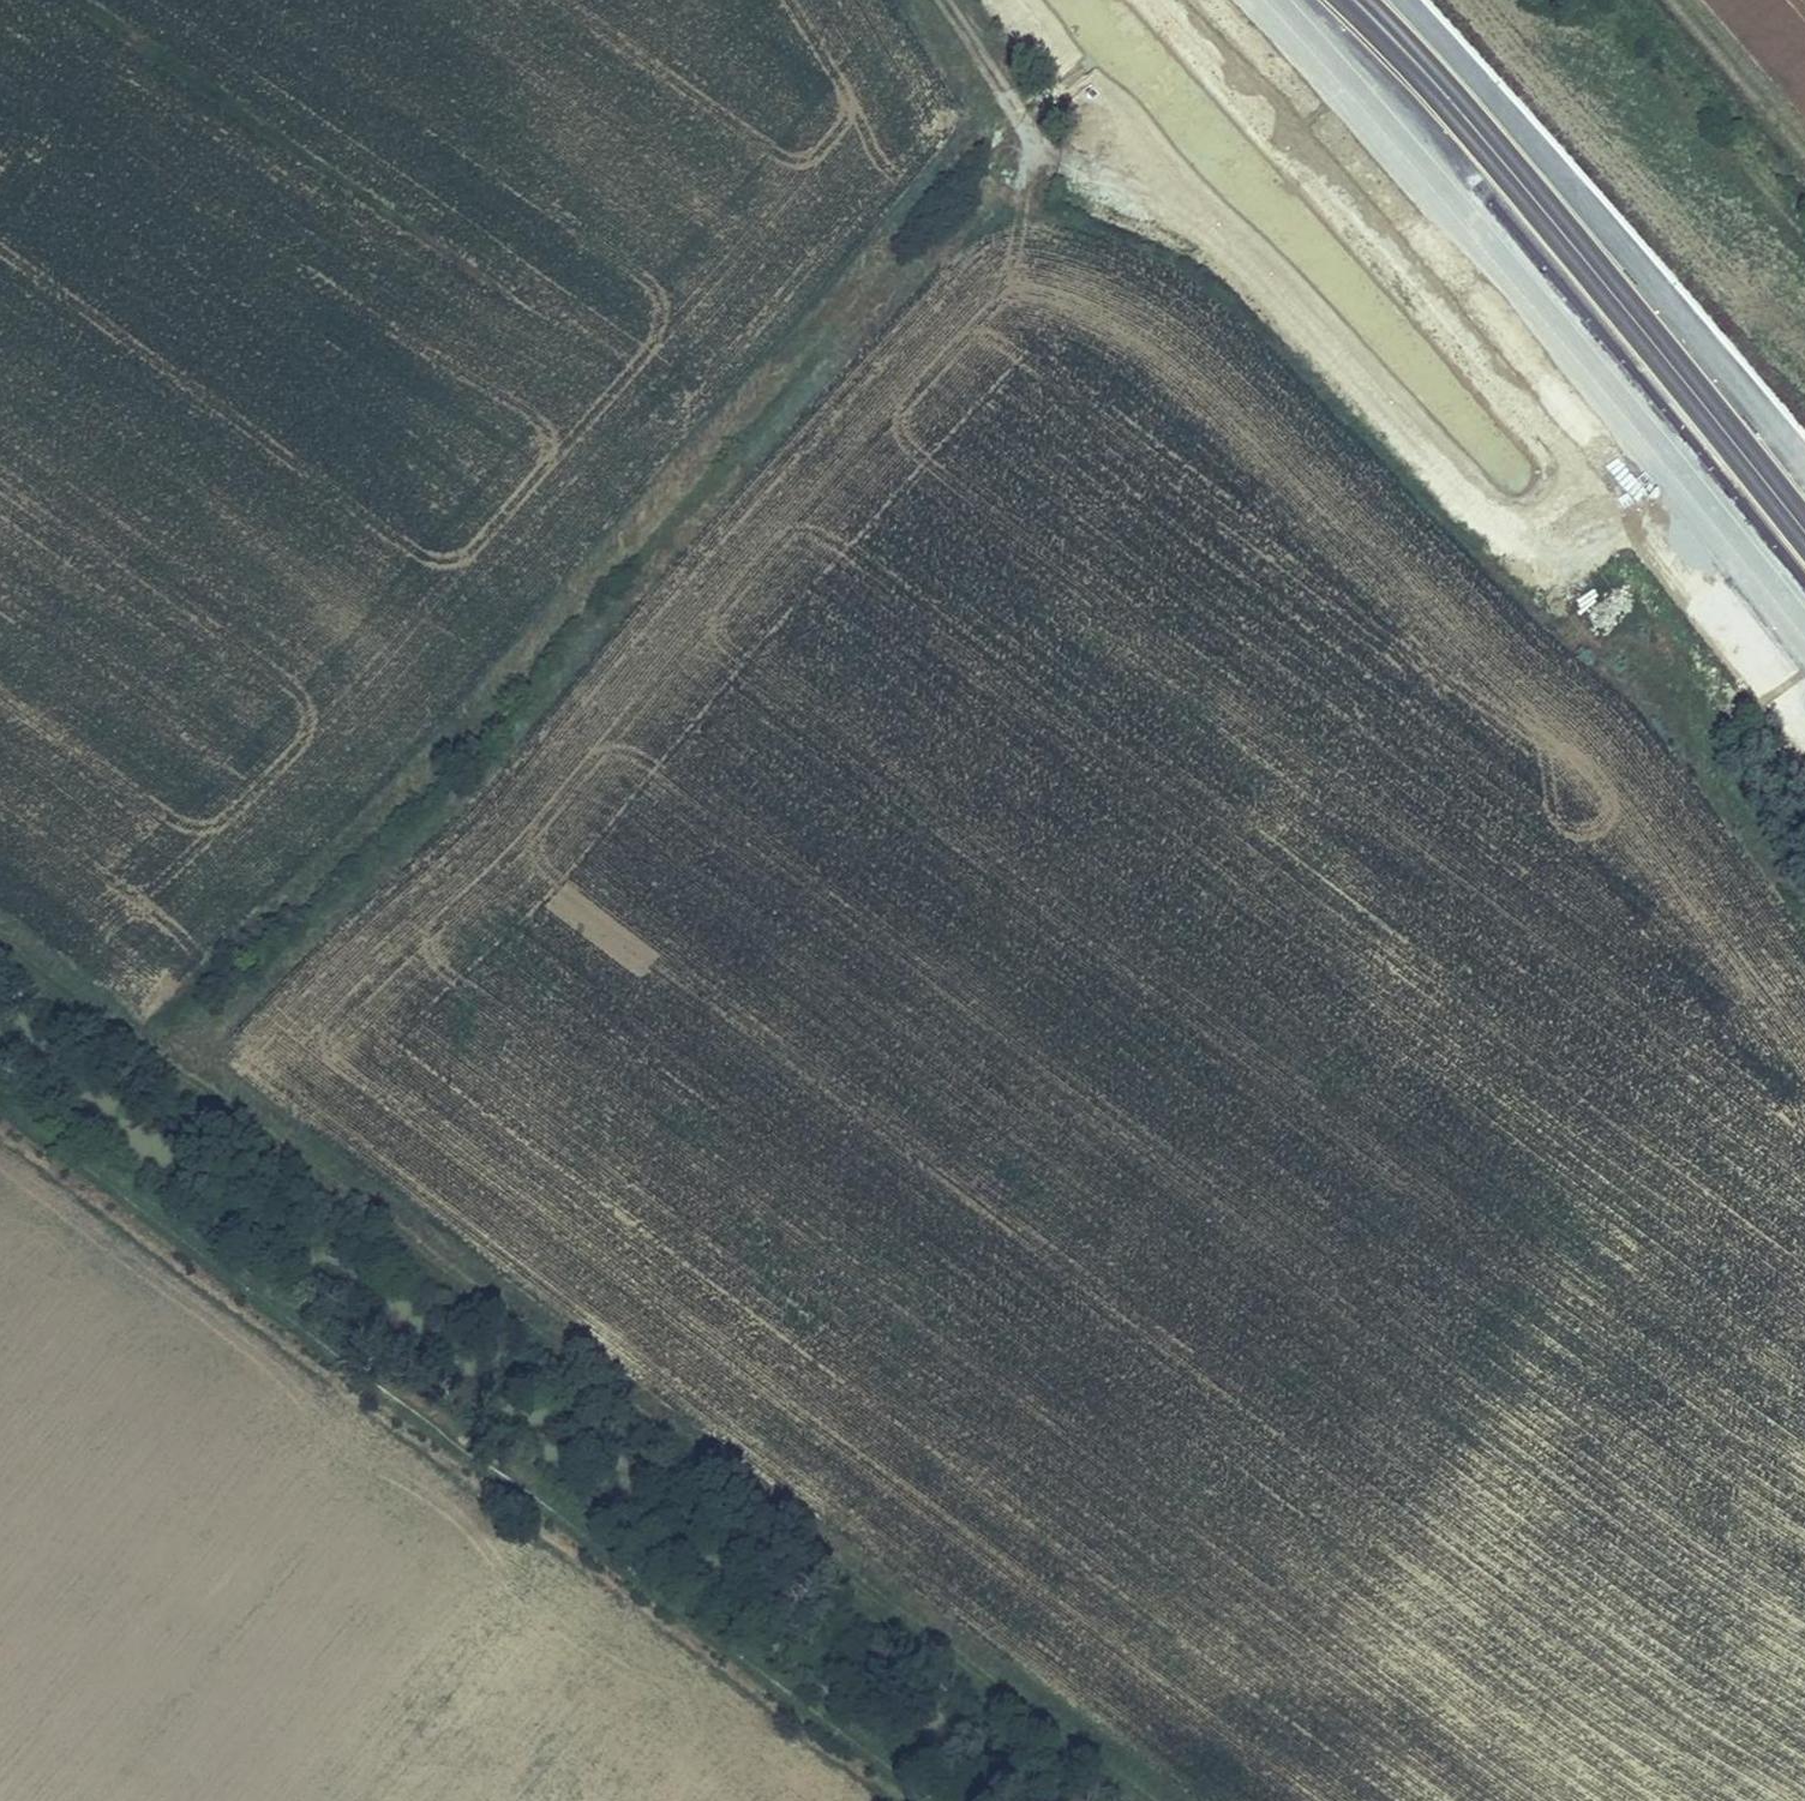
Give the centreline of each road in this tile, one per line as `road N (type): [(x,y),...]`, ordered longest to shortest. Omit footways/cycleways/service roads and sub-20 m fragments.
road 1 (track): [(905,1800),(0,1108)]
road 2 (motorway): [(1281,0),(1804,621)]
road 3 (motorway): [(1804,528),(1359,0)]
road 4 (track): [(944,0),(1018,112),(1029,160),(1025,210)]

